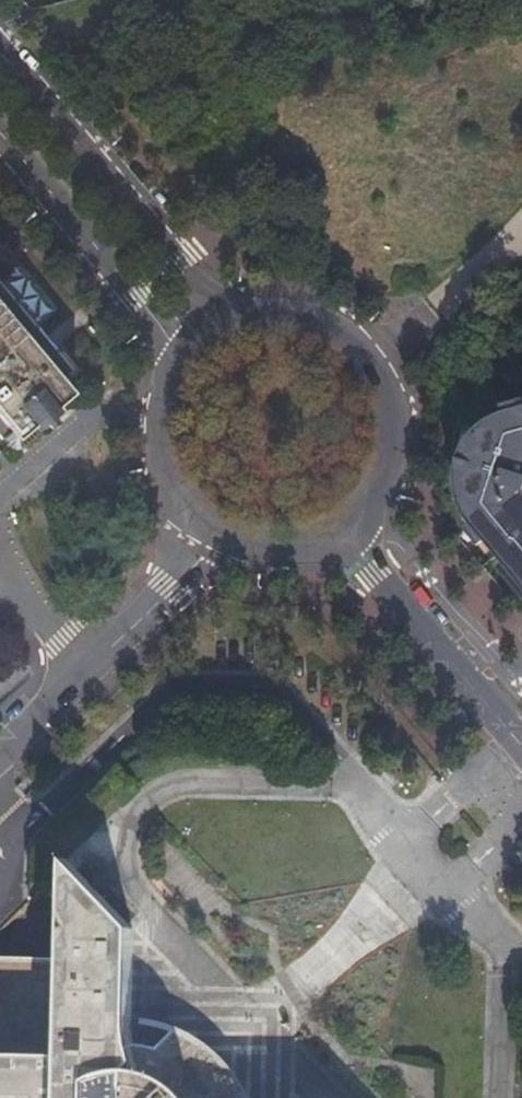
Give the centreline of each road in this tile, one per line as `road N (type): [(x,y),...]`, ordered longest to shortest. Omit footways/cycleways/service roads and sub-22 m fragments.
road 1 (tertiary): [(227,325),(0,53)]
road 2 (tertiary): [(345,529),(385,480),(394,450),(394,418),(370,360),(348,338),(289,314),(227,325)]
road 3 (residential): [(0,747),(220,536)]
road 4 (tertiary): [(0,135),(186,356)]
road 5 (tertiary): [(345,529),(483,702)]
road 6 (tertiary): [(186,356),(159,417),(162,464),(184,506),(220,536)]
road 7 (tertiary): [(220,536),(283,550),(345,529)]

